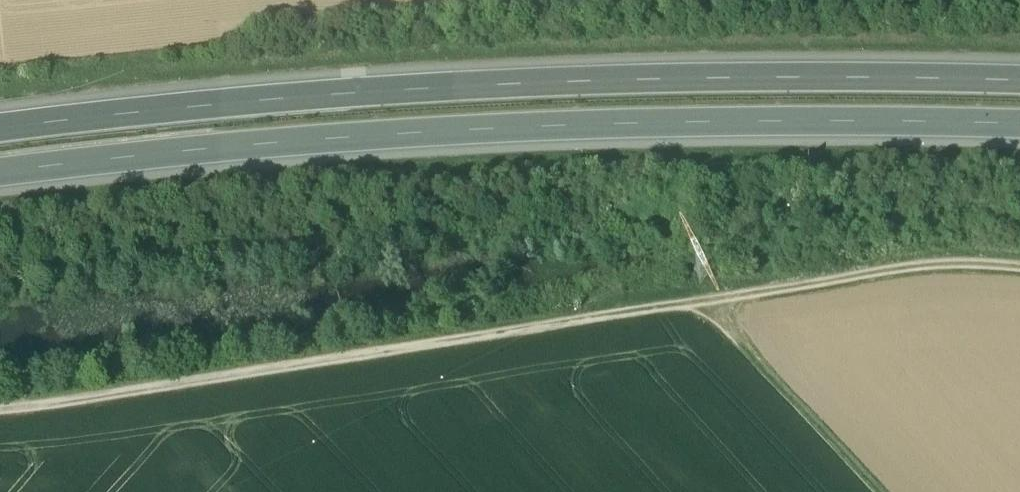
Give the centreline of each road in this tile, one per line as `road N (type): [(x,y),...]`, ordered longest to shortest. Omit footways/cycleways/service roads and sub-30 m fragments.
road 1 (motorway): [(1019,92),(571,95),(101,128),(0,144)]
road 2 (motorway): [(0,175),(437,133),(1019,131)]
road 3 (track): [(0,423),(743,312)]
road 4 (track): [(743,312),(963,272),(1019,277)]

